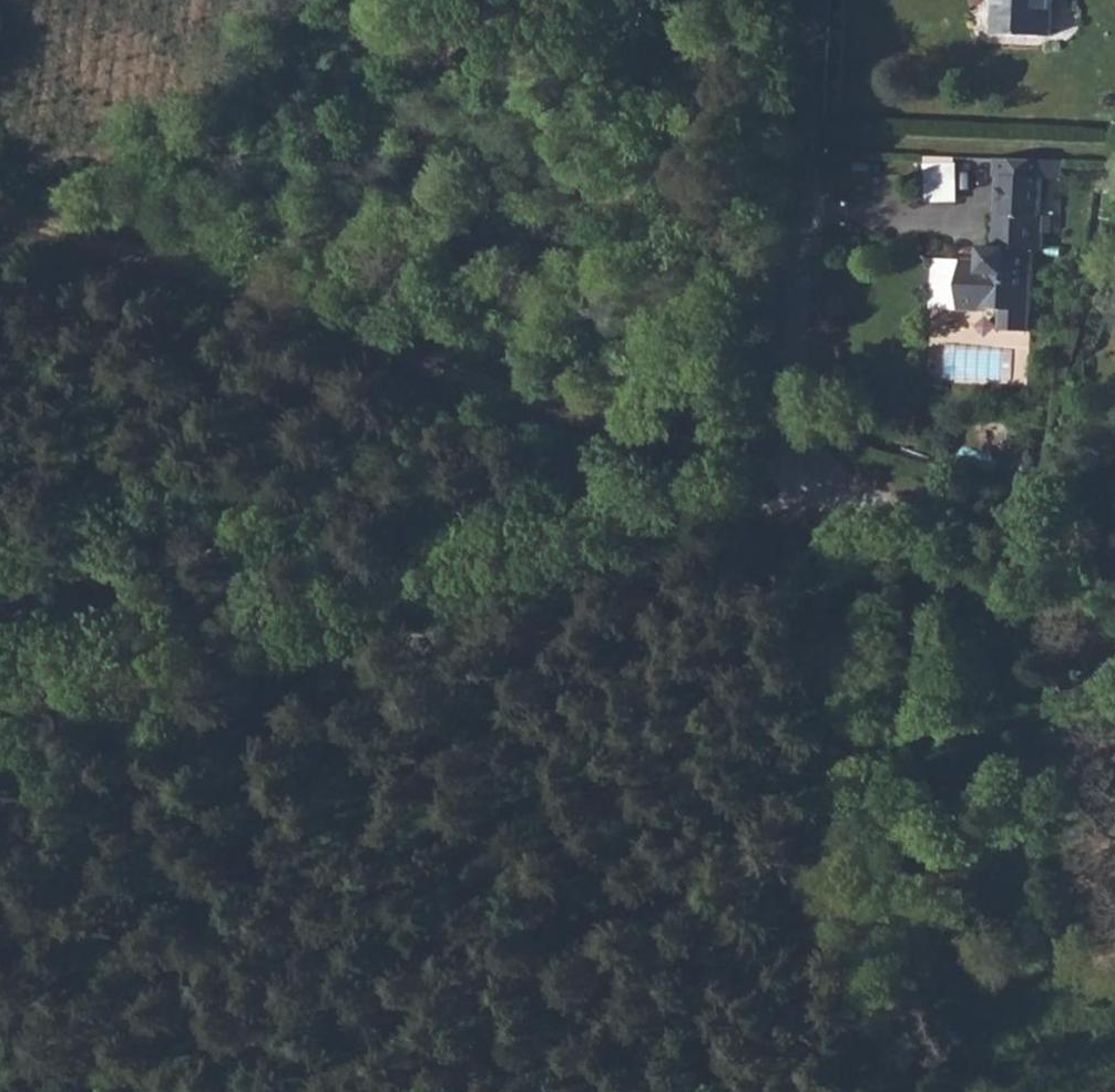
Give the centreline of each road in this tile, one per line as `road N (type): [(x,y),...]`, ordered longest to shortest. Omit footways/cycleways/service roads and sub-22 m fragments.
road 1 (unclassified): [(810,452),(533,599),(112,672),(0,656)]
road 2 (unclassified): [(810,452),(287,316),(0,206)]
road 3 (unclassified): [(816,0),(801,258),(810,452)]
road 4 (residential): [(810,452),(1114,580)]

